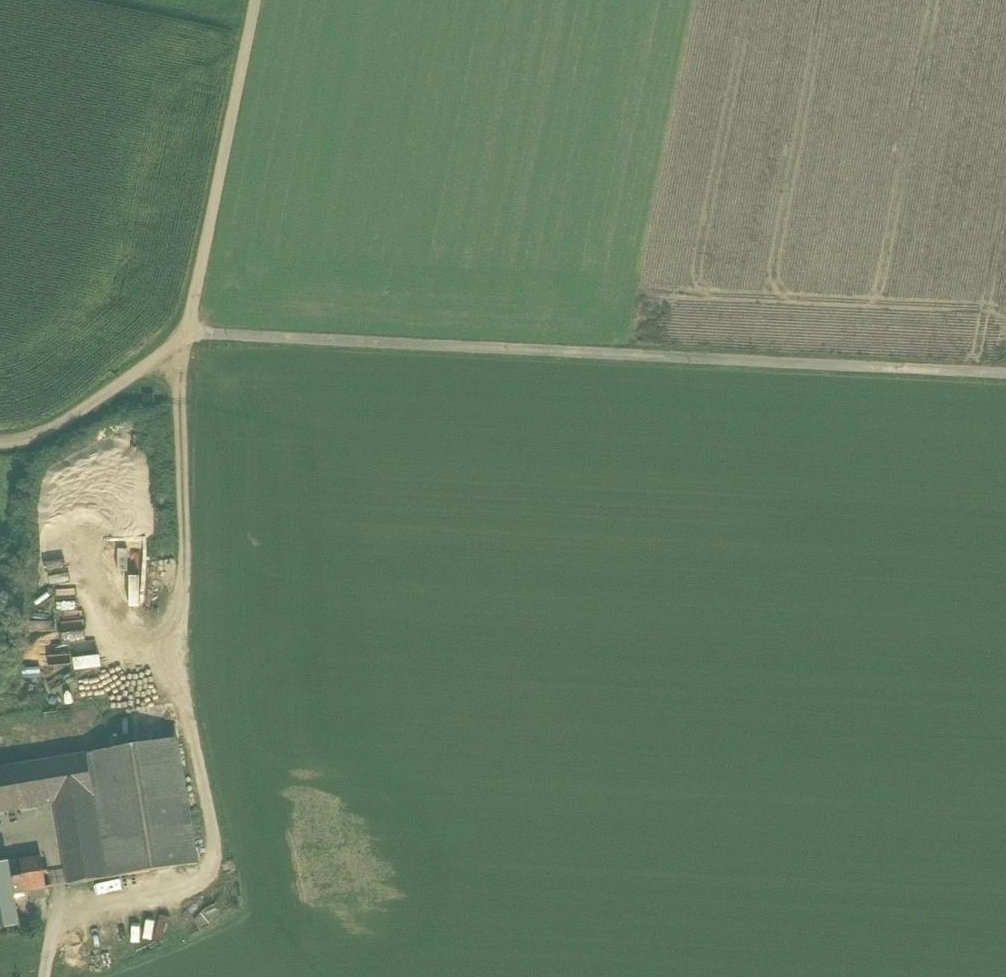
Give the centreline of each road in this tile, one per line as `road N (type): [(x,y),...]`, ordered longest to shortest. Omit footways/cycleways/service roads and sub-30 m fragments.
road 1 (track): [(1005,374),(187,335)]
road 2 (unclassified): [(256,0),(187,335),(21,449),(0,446)]

